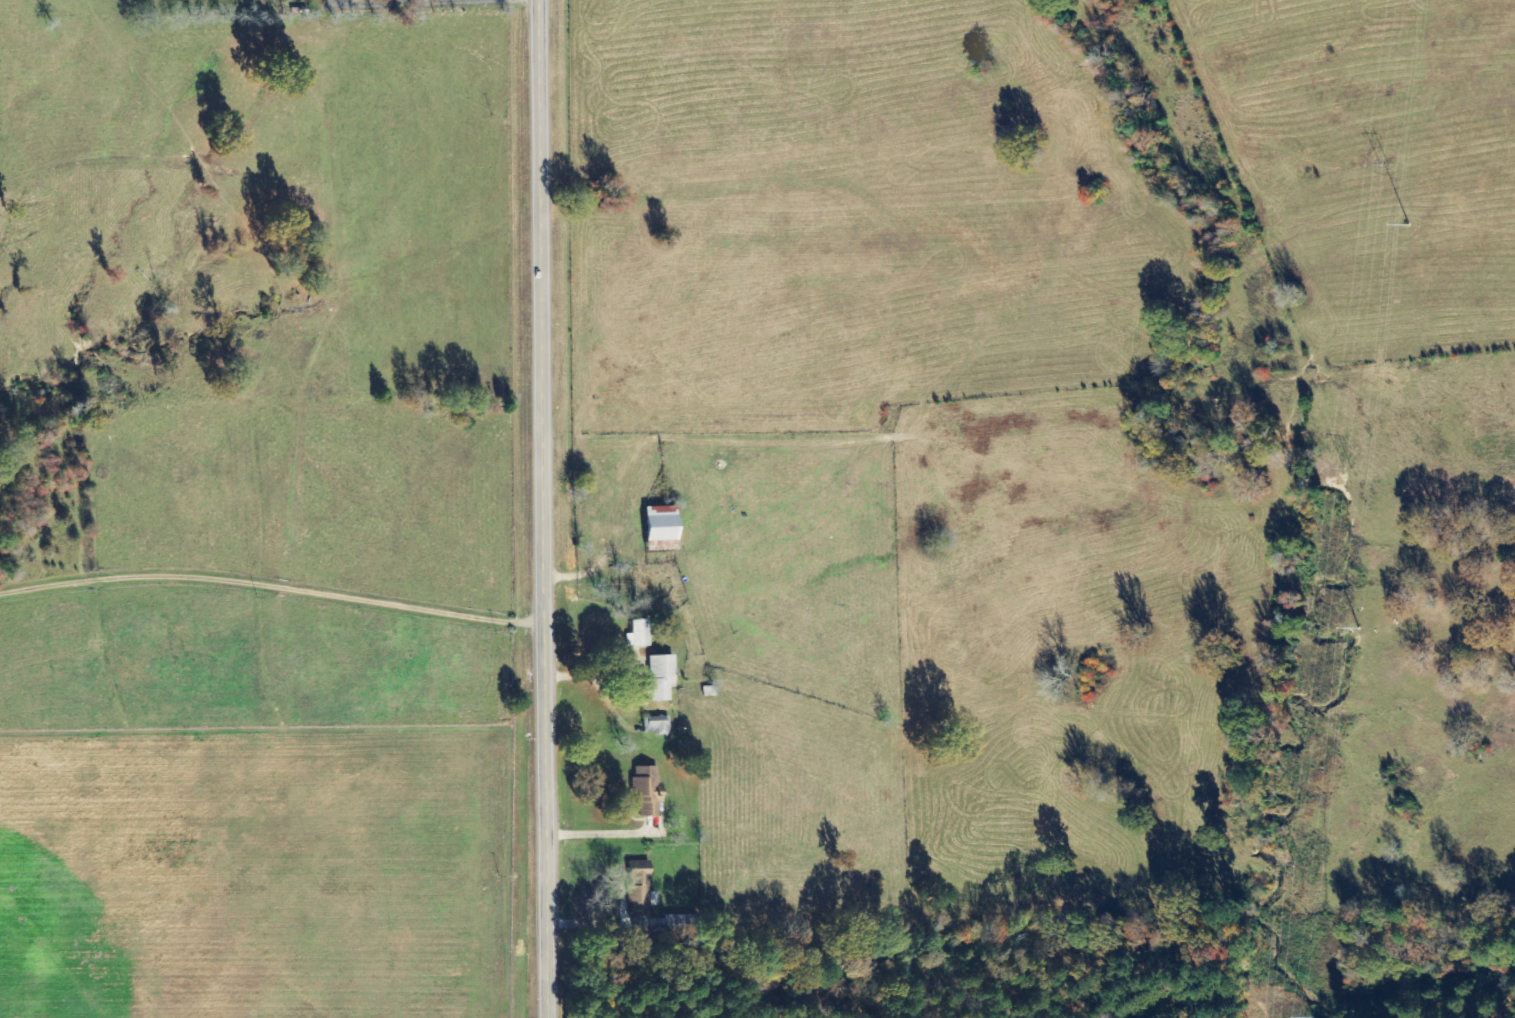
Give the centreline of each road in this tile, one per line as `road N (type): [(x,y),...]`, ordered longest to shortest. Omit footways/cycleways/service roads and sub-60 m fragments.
road 1 (tertiary): [(534,0),(544,1017)]

